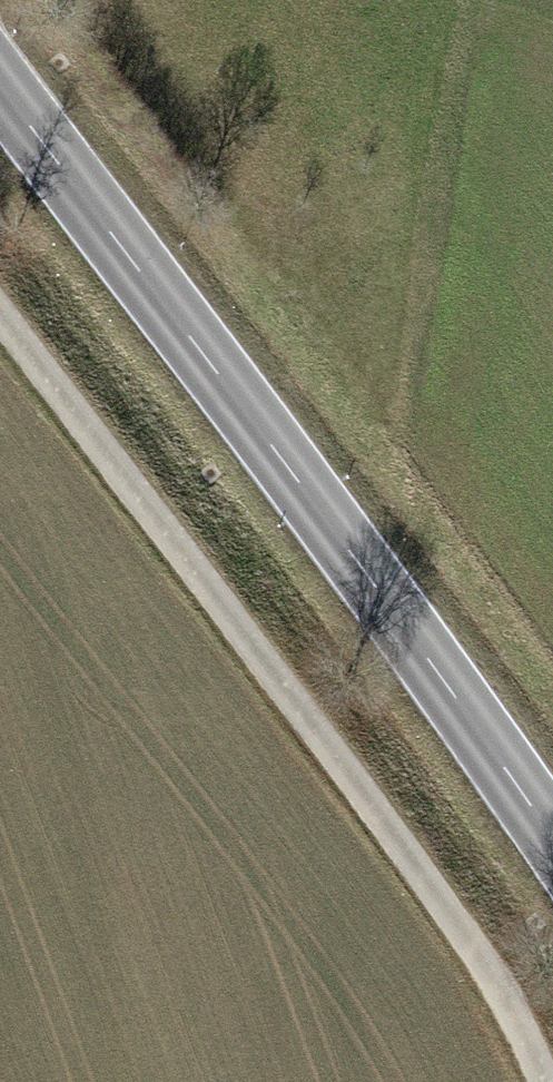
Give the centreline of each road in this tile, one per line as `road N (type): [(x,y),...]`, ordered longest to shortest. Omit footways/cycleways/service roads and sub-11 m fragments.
road 1 (track): [(0,296),(151,518),(523,1008),(550,1081)]
road 2 (secondary): [(0,68),(552,847)]

